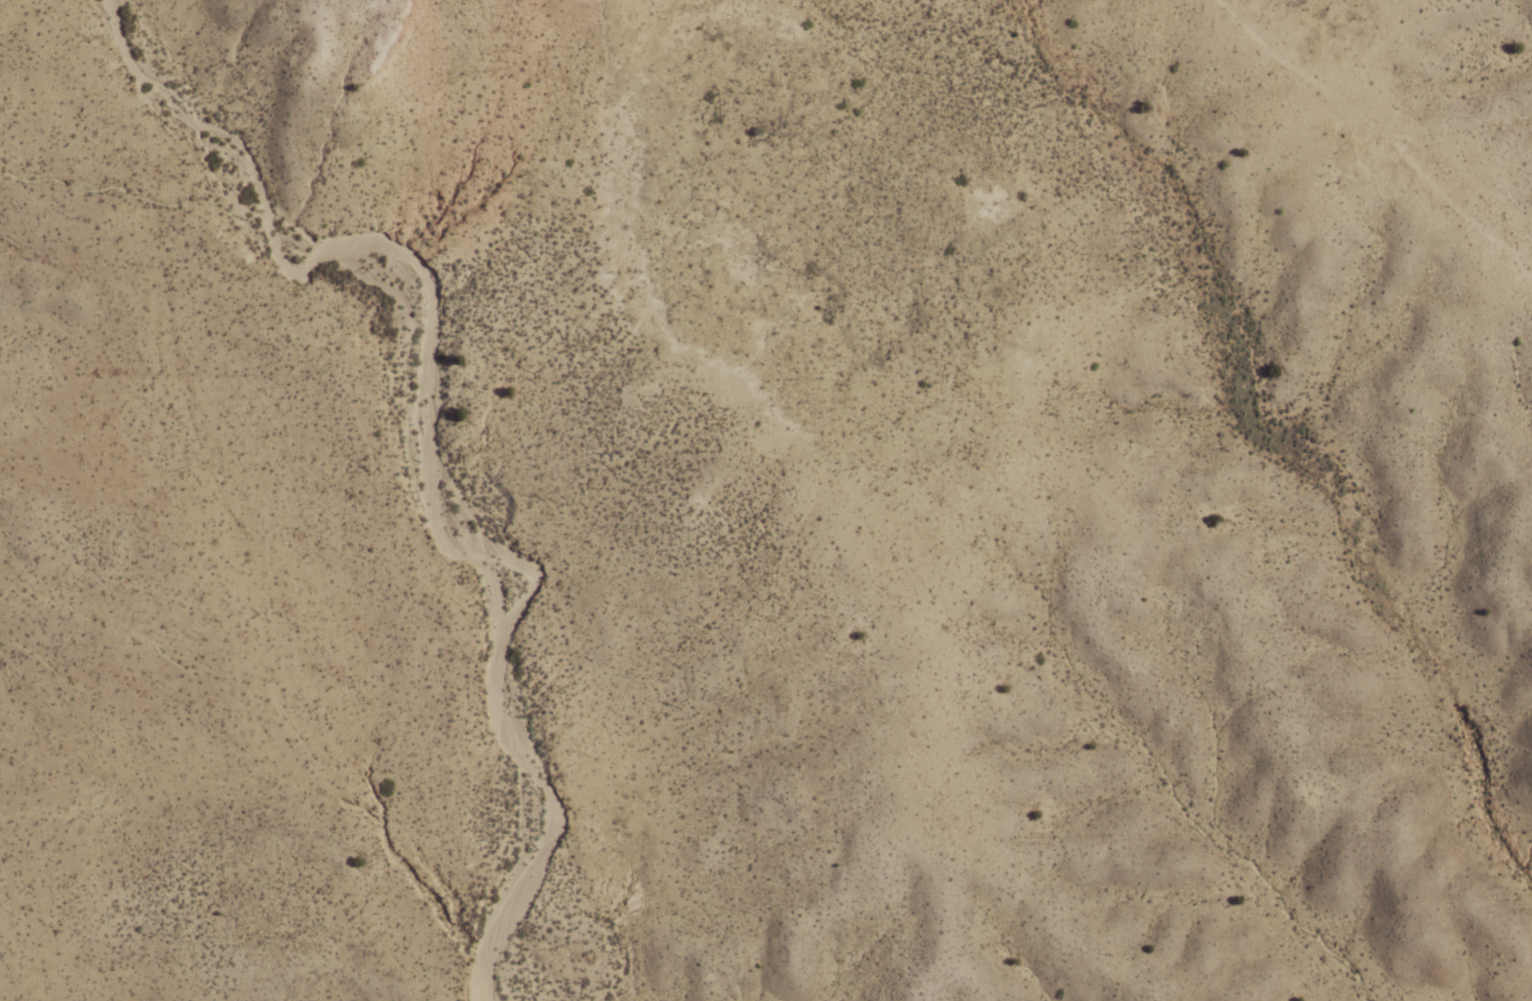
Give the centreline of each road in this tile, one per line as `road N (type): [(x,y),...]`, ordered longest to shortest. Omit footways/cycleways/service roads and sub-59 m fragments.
road 1 (track): [(1531,271),(1472,230),(1362,116),(1279,66),(1218,0)]

